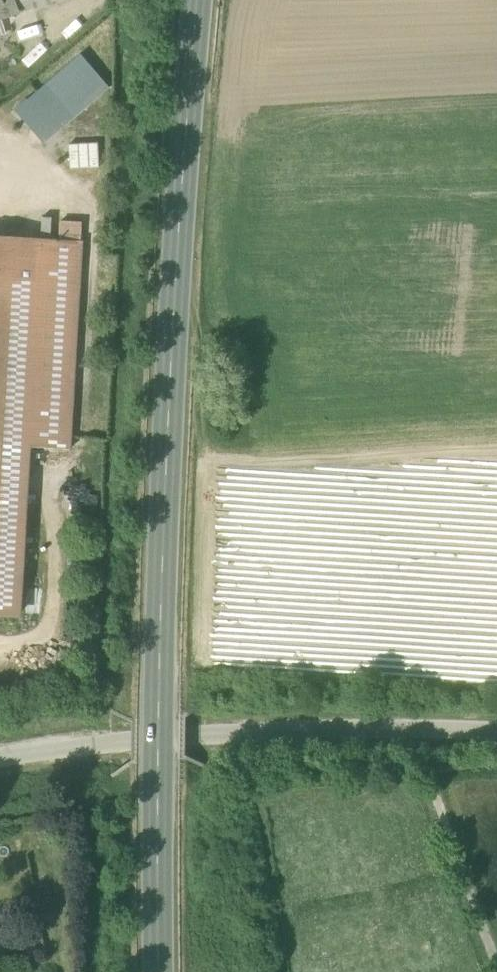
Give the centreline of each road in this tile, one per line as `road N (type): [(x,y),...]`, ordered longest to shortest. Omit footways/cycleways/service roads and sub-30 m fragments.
road 1 (primary): [(197,0),(157,692),(163,971)]
road 2 (unclassified): [(496,735),(305,732),(117,743),(0,760)]
road 3 (track): [(496,969),(432,790)]

